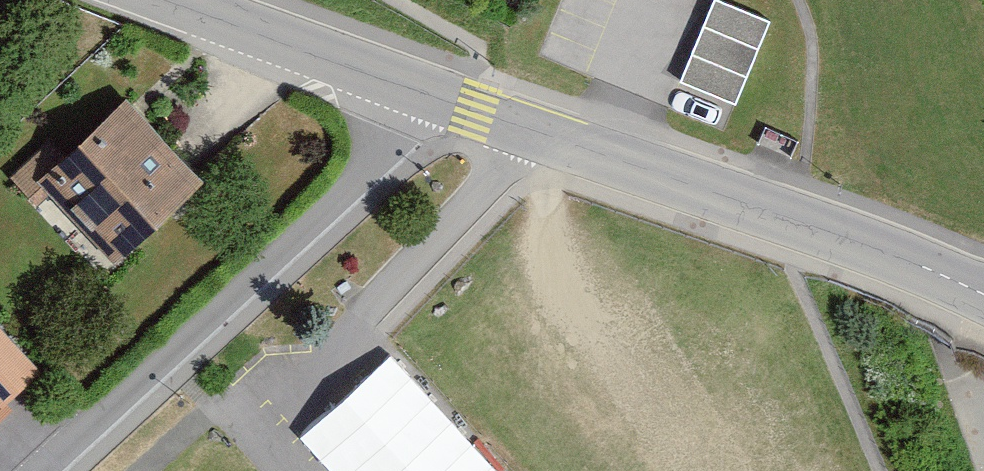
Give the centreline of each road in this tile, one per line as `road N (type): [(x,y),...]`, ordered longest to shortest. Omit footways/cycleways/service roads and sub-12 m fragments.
road 1 (residential): [(425,90),(31,470)]
road 2 (residential): [(983,292),(525,126)]
road 3 (unclassified): [(525,126),(317,343),(300,393),(323,450),(342,470)]
road 4 (residential): [(425,90),(179,0)]
road 5 (primary): [(964,0),(983,123)]

